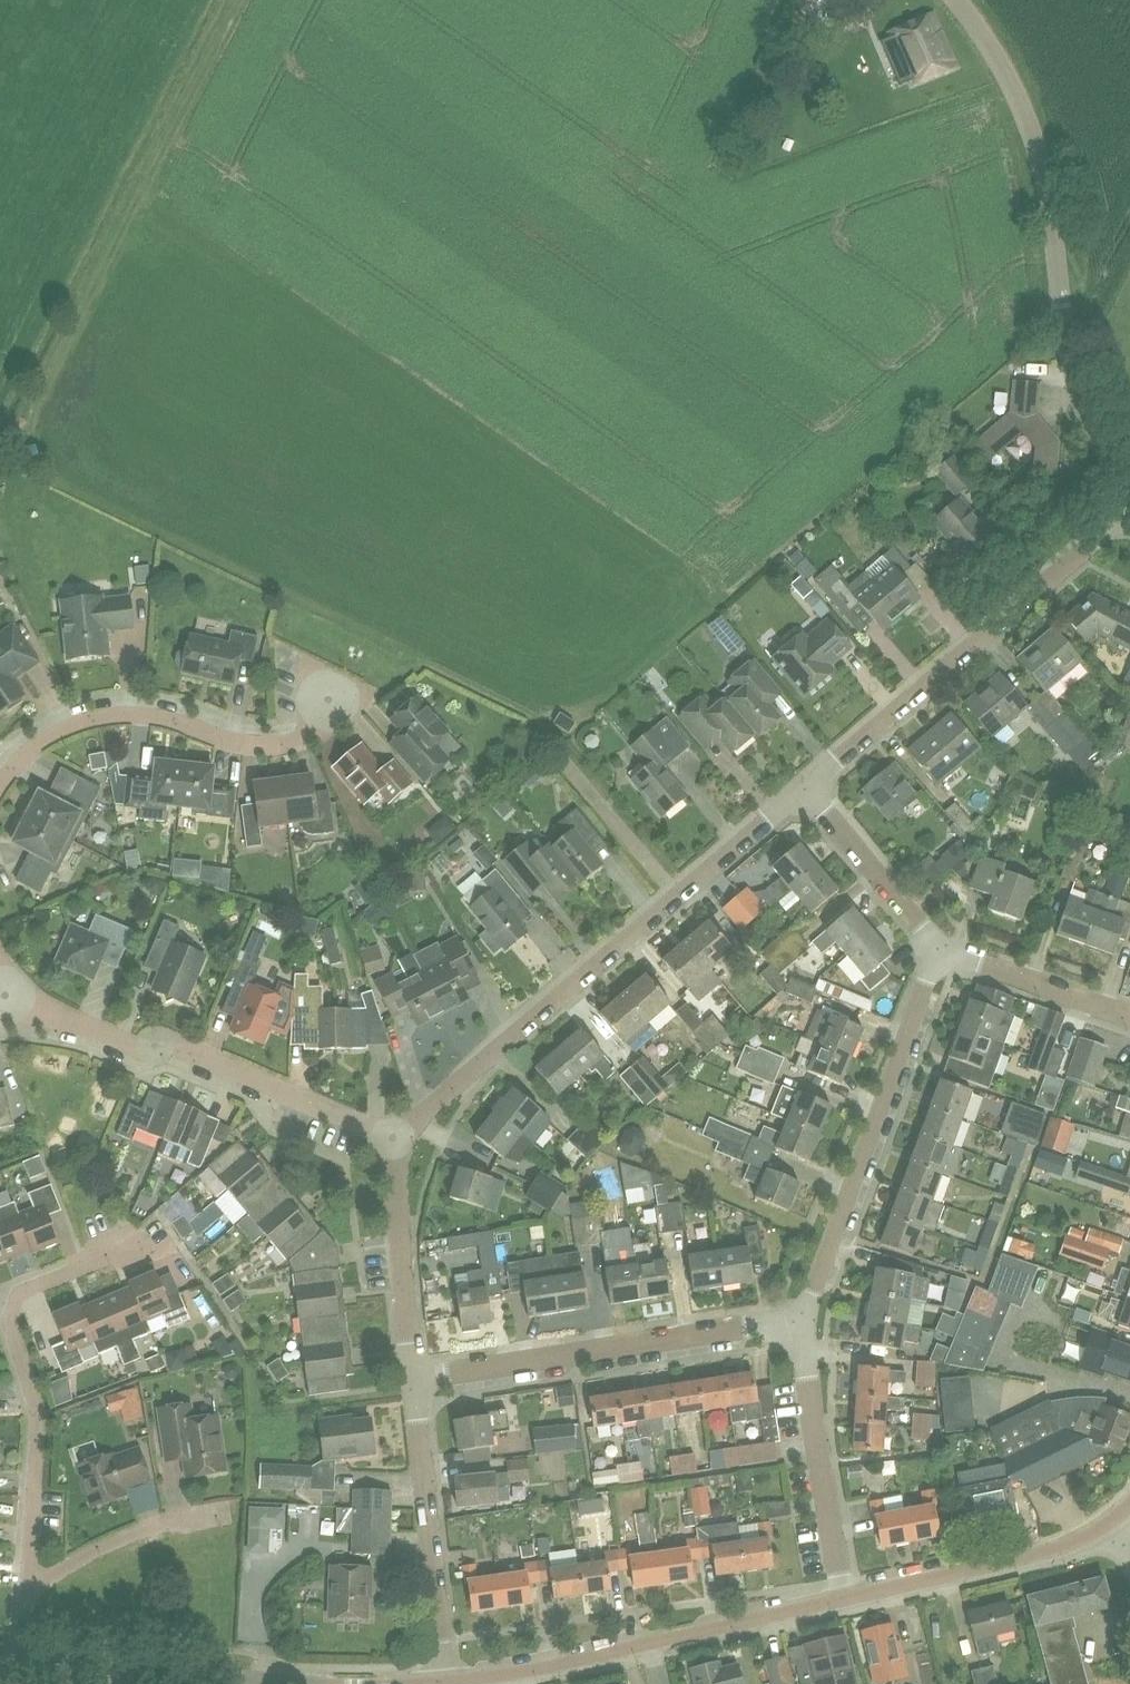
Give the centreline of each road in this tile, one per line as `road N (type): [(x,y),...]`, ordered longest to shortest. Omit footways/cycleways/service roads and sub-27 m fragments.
road 1 (residential): [(396,1144),(804,785)]
road 2 (unclassified): [(1129,489),(1104,445),(1072,347),(1043,173),(1009,85),(952,0)]
road 3 (residential): [(27,1590),(37,1414),(11,1313),(24,1291),(141,1245)]
road 4 (residential): [(804,785),(1129,507)]
road 5 (residential): [(19,1011),(140,1046),(177,1044),(396,1144)]
road 6 (residential): [(797,1320),(941,951)]
road 7 (residential): [(414,1376),(797,1320)]
road 8 (residential): [(0,787),(47,740),(98,719),(153,717),(246,745),(300,739)]
road 9 (residential): [(448,1683),(414,1376)]
road 10 (tertiary): [(844,1597),(1060,1548),(1124,1509)]
road 11 (residential): [(844,1597),(797,1320)]
road 12 (residential): [(414,1376),(396,1144)]
road 13 (residential): [(227,1508),(124,1536),(27,1590)]
road 14 (residential): [(300,739),(367,695),(308,665),(304,735)]
road 15 (residential): [(941,951),(804,785)]
road 16 (tertiary): [(448,1683),(657,1642)]
road 17 (residential): [(1129,1017),(941,951)]
road 18 (tertiary): [(657,1642),(844,1597)]
road 19 (tertiary): [(123,1675),(287,1683)]

